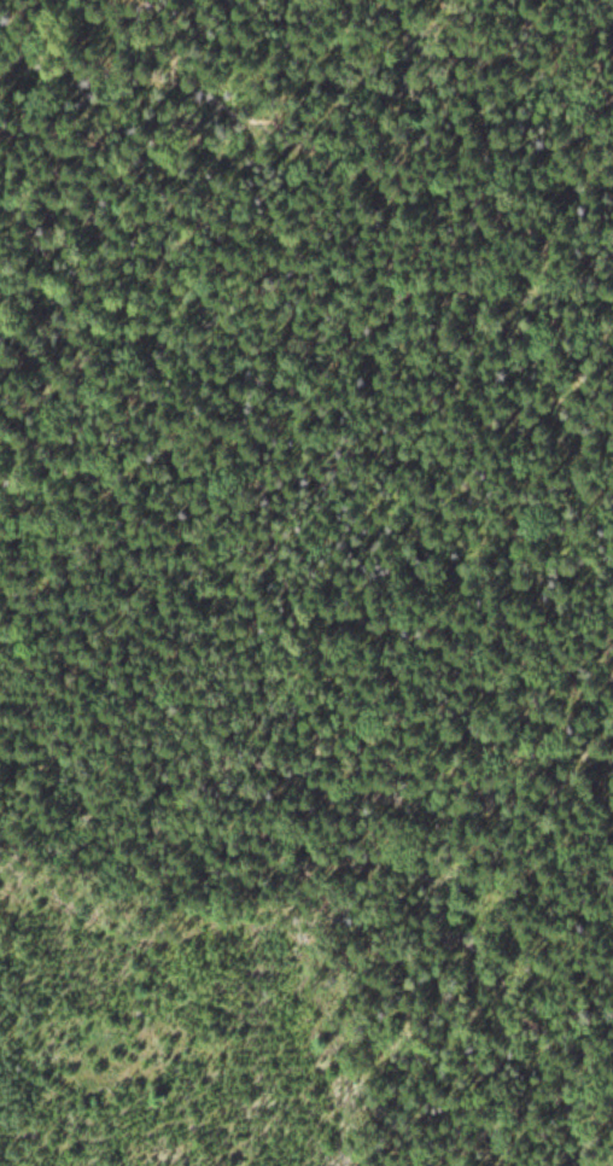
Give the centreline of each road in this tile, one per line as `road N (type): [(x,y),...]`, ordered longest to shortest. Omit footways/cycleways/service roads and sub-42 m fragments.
road 1 (track): [(0,60),(130,77),(241,115),(345,161),(496,252),(498,309),(455,443),(275,610),(258,680),(270,740),(255,769),(223,781),(183,828),(195,910),(230,962),(317,976),(549,1091),(584,1143),(612,1148)]

